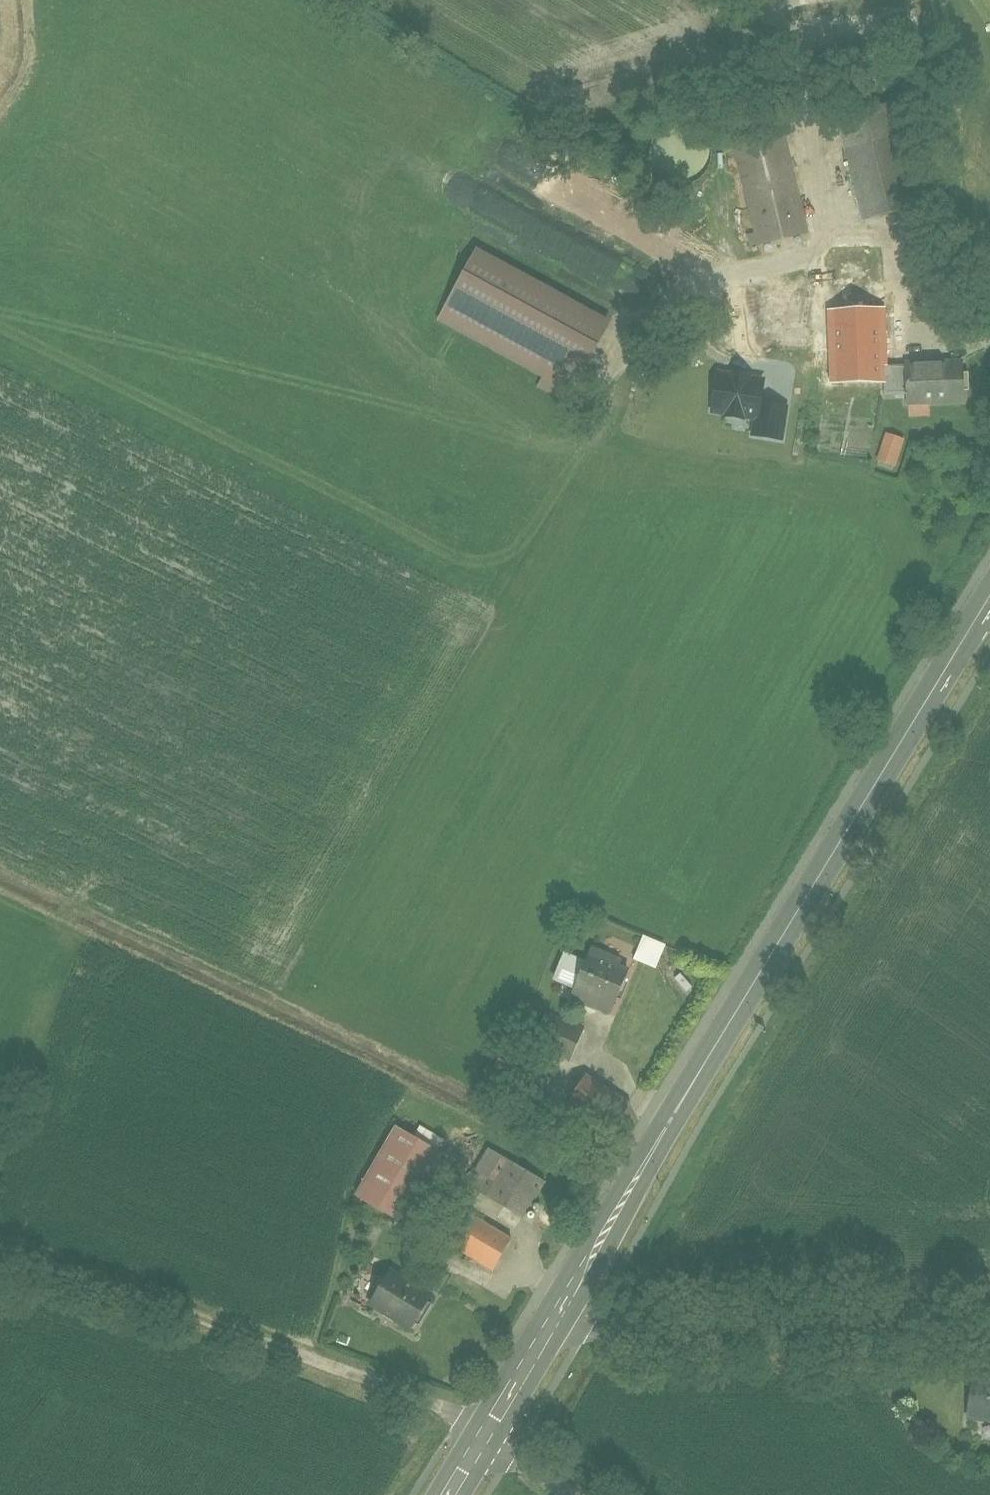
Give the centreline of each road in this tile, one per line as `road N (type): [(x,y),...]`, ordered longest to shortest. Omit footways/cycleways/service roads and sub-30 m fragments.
road 1 (primary): [(989,608),(488,1432)]
road 2 (track): [(0,1251),(438,1404),(488,1432)]

